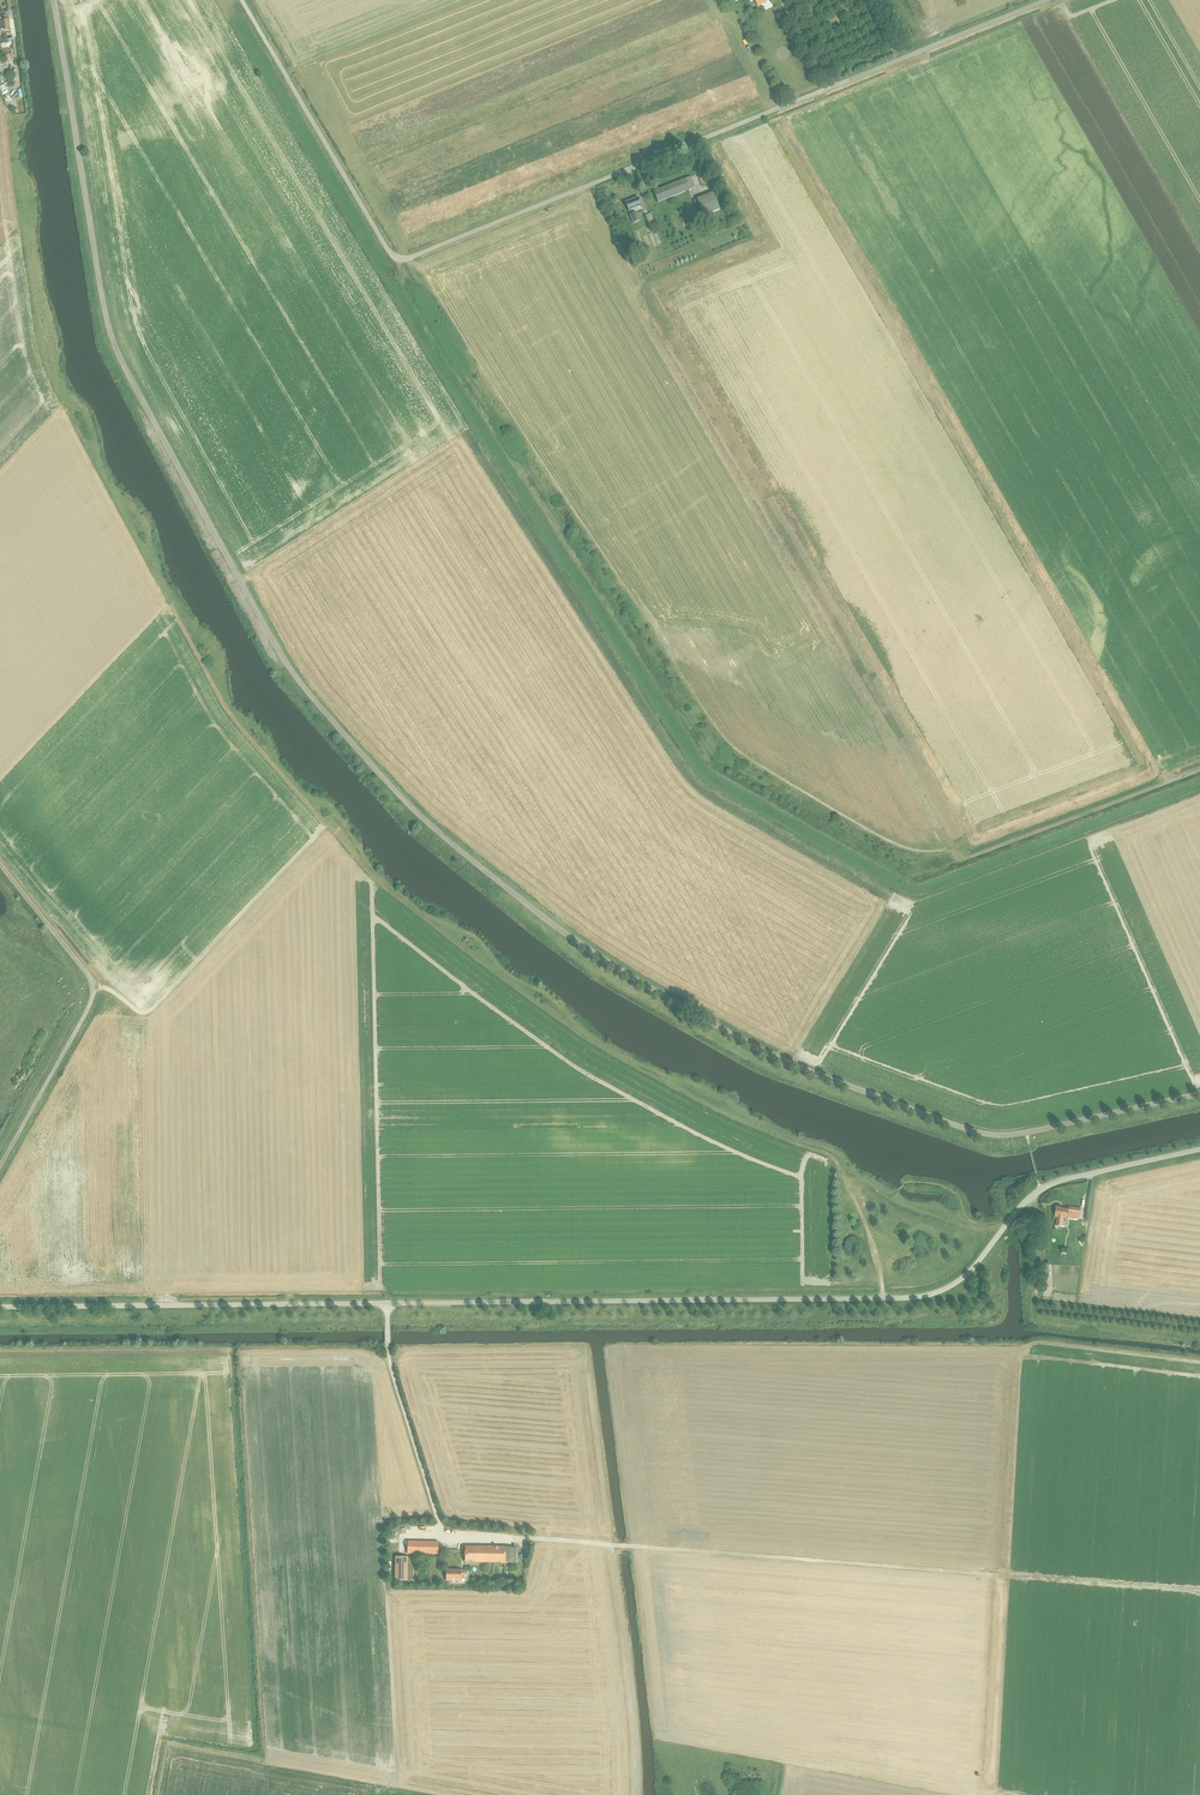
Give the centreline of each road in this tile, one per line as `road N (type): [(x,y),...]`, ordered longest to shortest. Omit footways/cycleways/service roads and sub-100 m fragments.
road 1 (track): [(1026,1132),(984,1134),(796,1066),(618,969),(452,844),(323,711),(275,645),(115,346),(53,0)]
road 2 (unclassified): [(0,1308),(920,1297),(963,1277),(1042,1189),(1199,1149)]
road 3 (unclassified): [(850,80),(397,258),(242,0)]
road 4 (track): [(0,1167),(94,991),(0,865)]
road 5 (track): [(94,991),(110,990),(150,1011),(325,827)]
road 6 (track): [(975,855),(1199,770)]
road 7 (track): [(850,80),(1045,0)]
road 8 (track): [(1199,1094),(1026,1132)]
road 9 (track): [(844,1173),(878,1253),(883,1298)]

